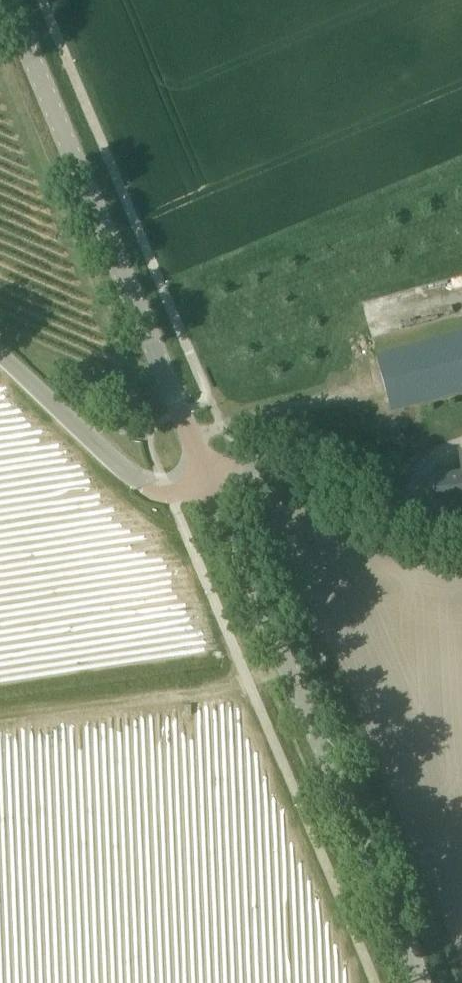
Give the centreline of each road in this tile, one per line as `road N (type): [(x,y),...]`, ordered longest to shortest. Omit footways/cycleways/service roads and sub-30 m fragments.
road 1 (tertiary): [(432,982),(420,940),(258,621),(183,425)]
road 2 (tertiary): [(183,425),(8,0)]
road 3 (unclassified): [(183,425),(322,497),(461,532)]
road 4 (unclassified): [(0,350),(145,431),(183,425)]

